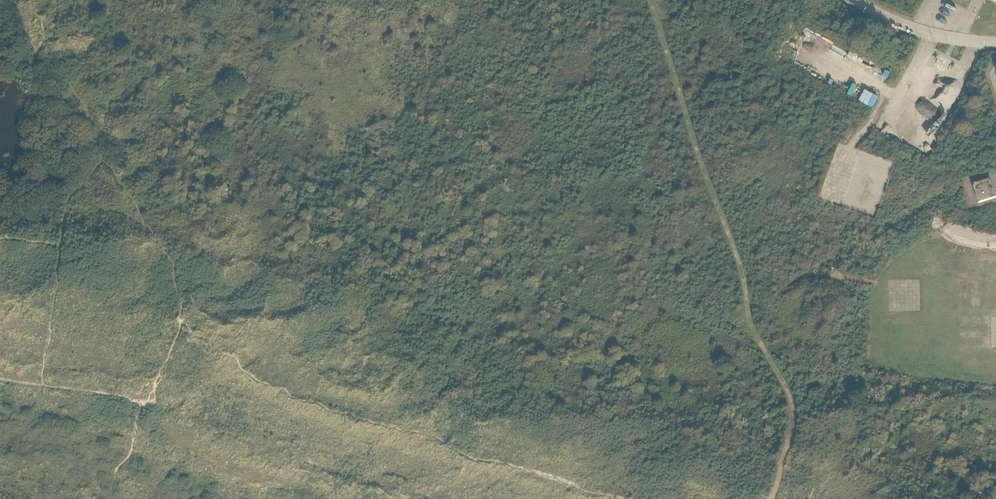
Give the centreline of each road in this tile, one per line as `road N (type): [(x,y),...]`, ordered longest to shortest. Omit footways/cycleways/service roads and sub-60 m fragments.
road 1 (track): [(771,498),(796,422),(751,318),(742,265),(652,0)]

